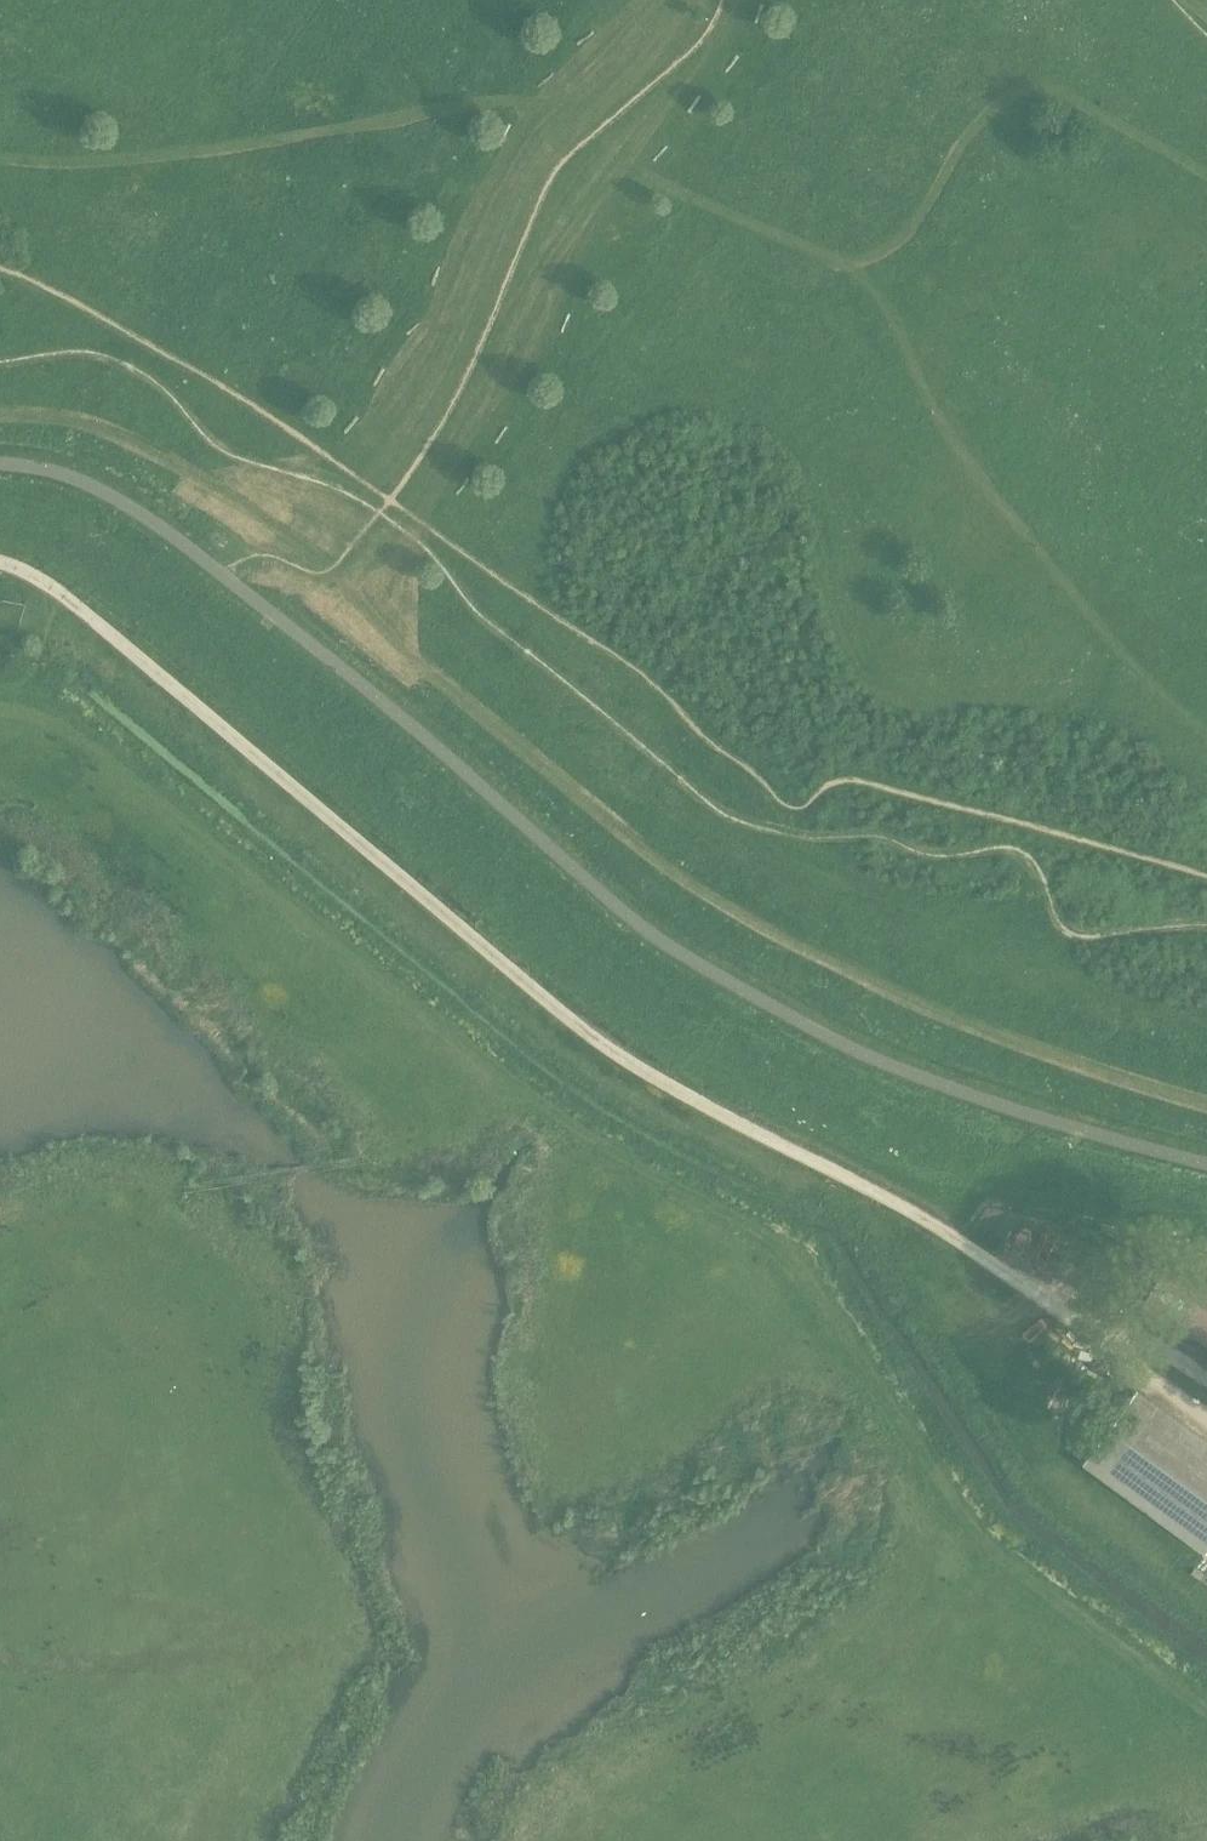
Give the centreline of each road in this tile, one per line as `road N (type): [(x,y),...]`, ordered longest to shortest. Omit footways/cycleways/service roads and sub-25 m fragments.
road 1 (track): [(1206,932),(1105,932),(1084,941),(1056,918),(1034,863),(1015,852),(930,862),(860,840),(776,836),(720,816),(466,601),(427,549),(360,499),(225,454),(169,393),(110,357),(73,352),(0,361)]

